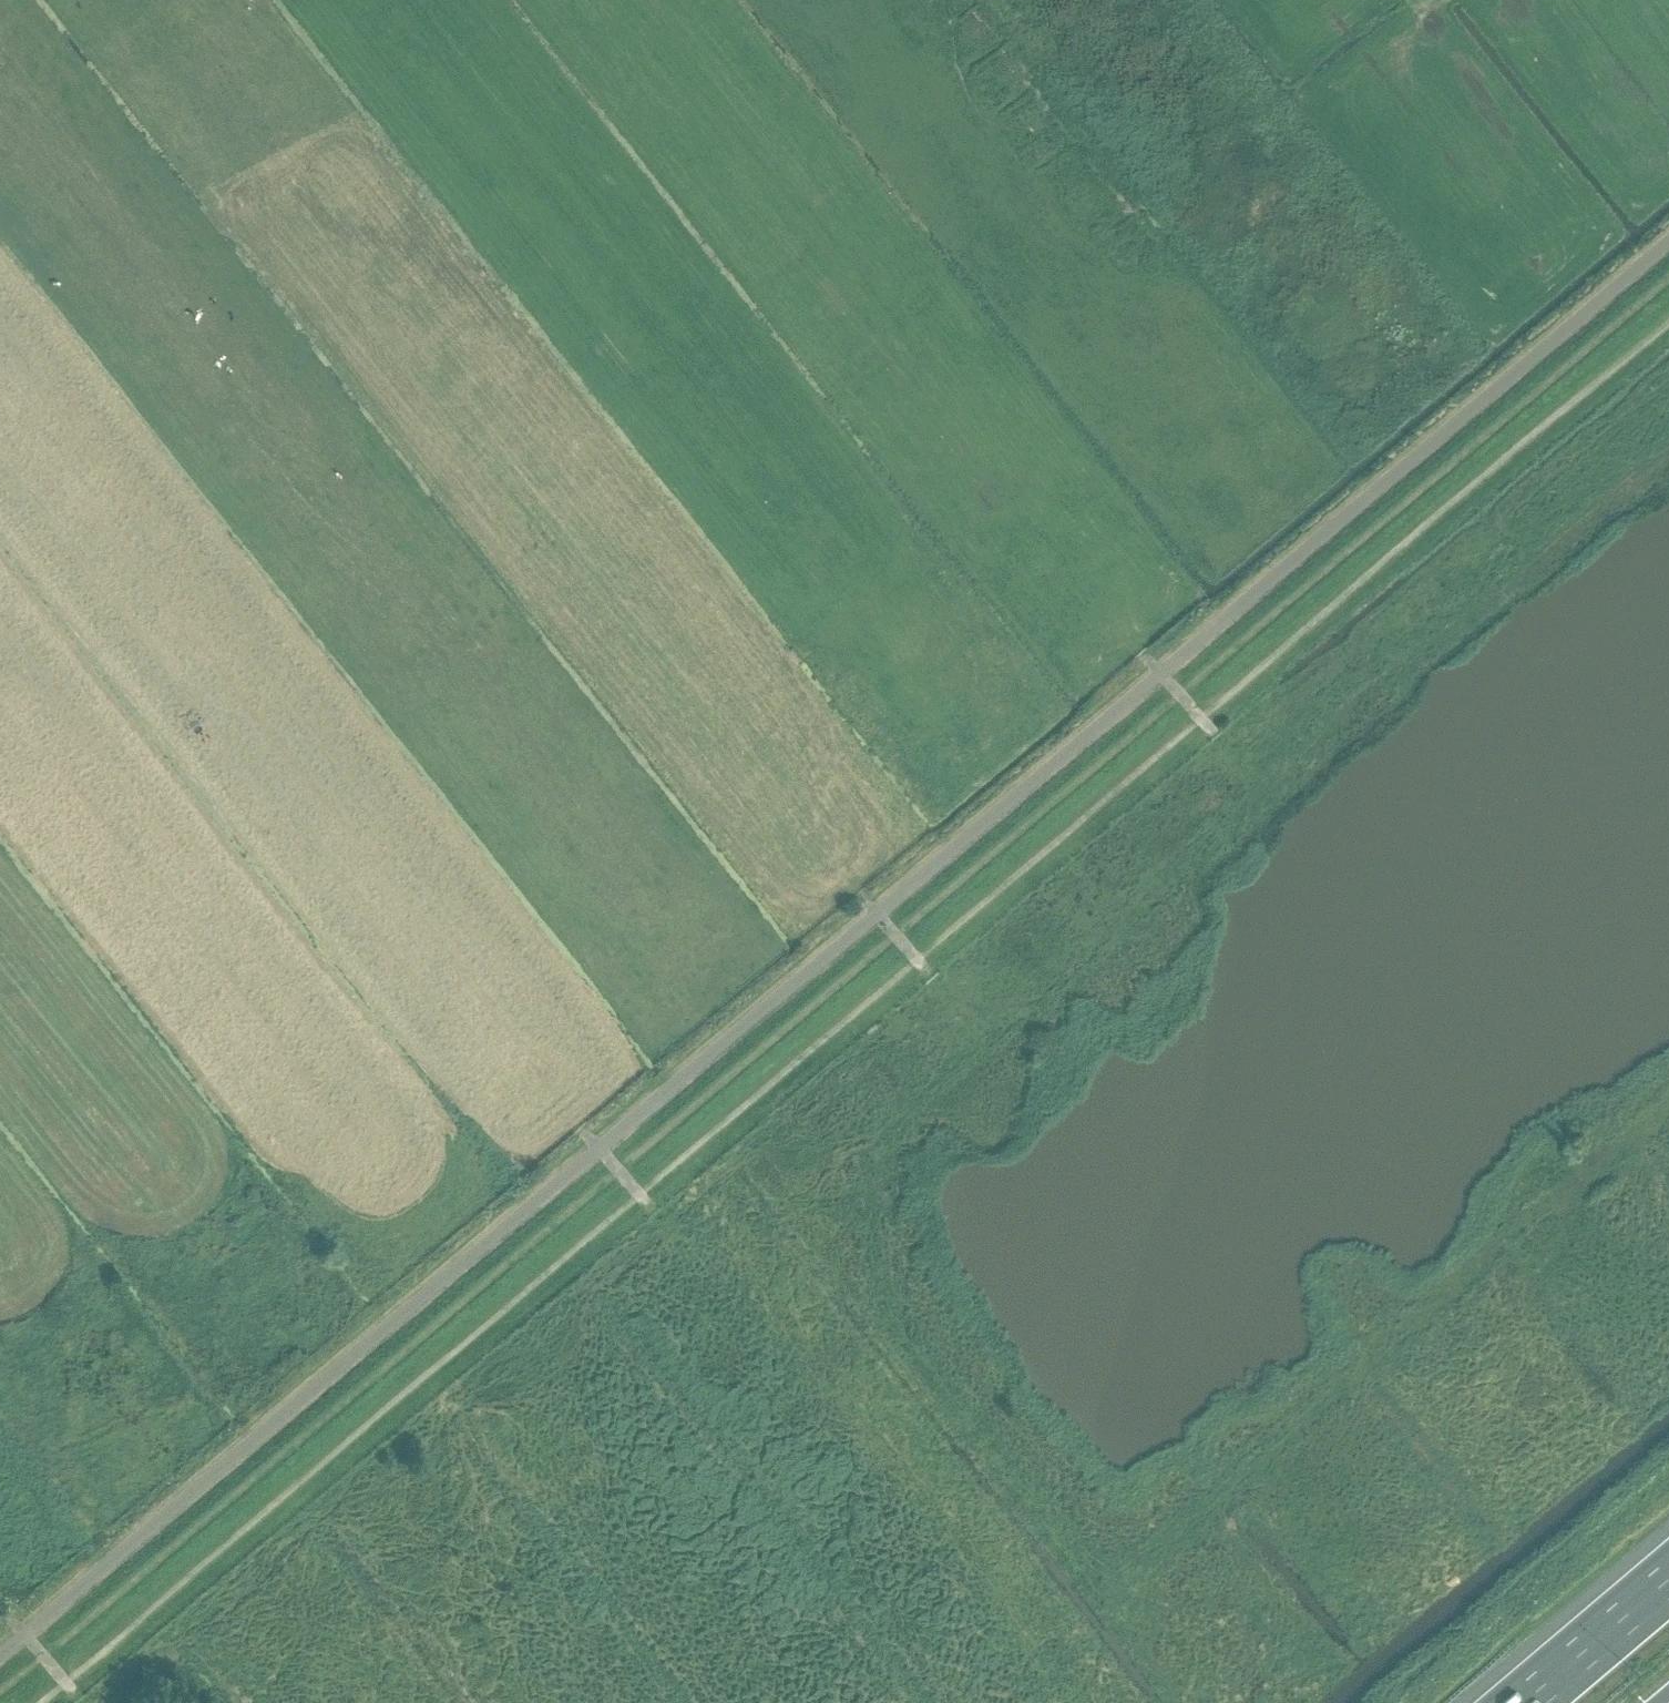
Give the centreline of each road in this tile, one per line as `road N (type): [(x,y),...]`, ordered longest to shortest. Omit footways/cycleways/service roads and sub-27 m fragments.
road 1 (motorway): [(1668,1584),(1527,1702)]

